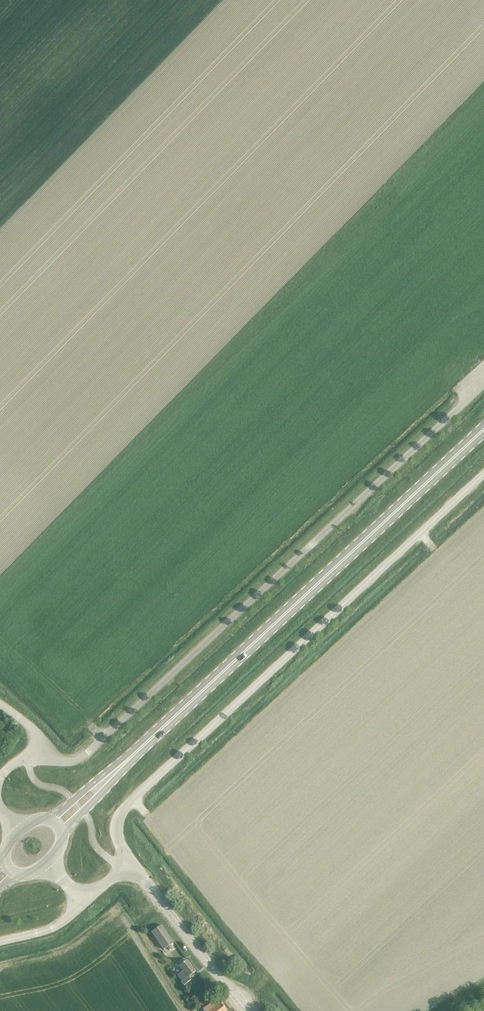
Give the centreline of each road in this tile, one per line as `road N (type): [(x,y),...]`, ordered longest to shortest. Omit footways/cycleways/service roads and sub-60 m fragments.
road 1 (track): [(483,388),(88,754),(69,762),(37,753)]
road 2 (secondary): [(56,826),(483,432)]
road 3 (unclassified): [(483,474),(123,808),(117,836),(132,863)]
road 4 (unclassified): [(246,1010),(132,863)]

